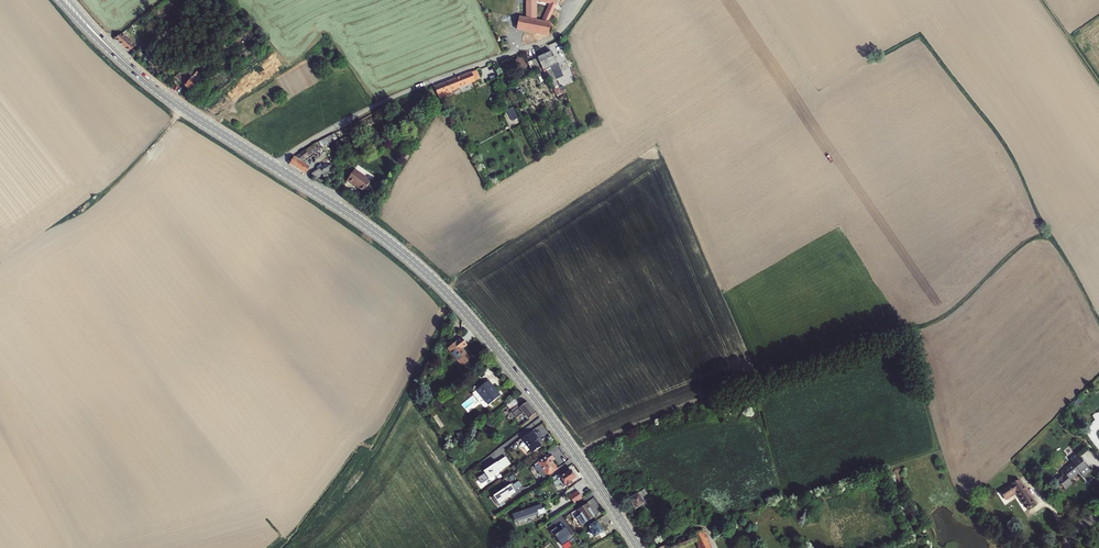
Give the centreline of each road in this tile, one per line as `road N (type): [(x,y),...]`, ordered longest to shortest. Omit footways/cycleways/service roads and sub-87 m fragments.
road 1 (secondary): [(638,547),(564,435),(452,298),(376,232),(273,166)]
road 2 (unclassified): [(273,166),(396,95),(551,38),(583,0)]
road 3 (secondary): [(273,166),(152,85)]
road 4 (track): [(577,453),(709,395)]
road 5 (secondary): [(60,0),(152,85)]

